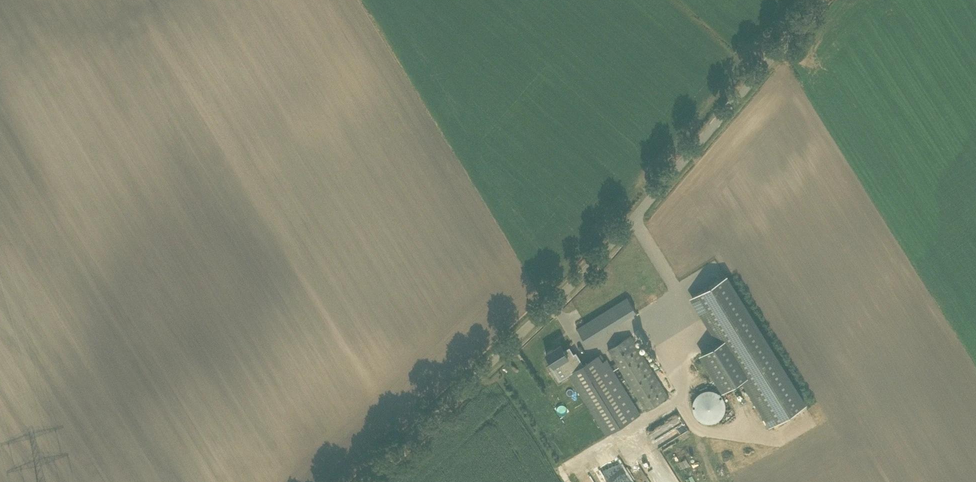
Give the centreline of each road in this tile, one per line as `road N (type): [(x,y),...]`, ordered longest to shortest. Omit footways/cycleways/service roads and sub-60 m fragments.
road 1 (unclassified): [(368,481),(608,250),(822,0)]

